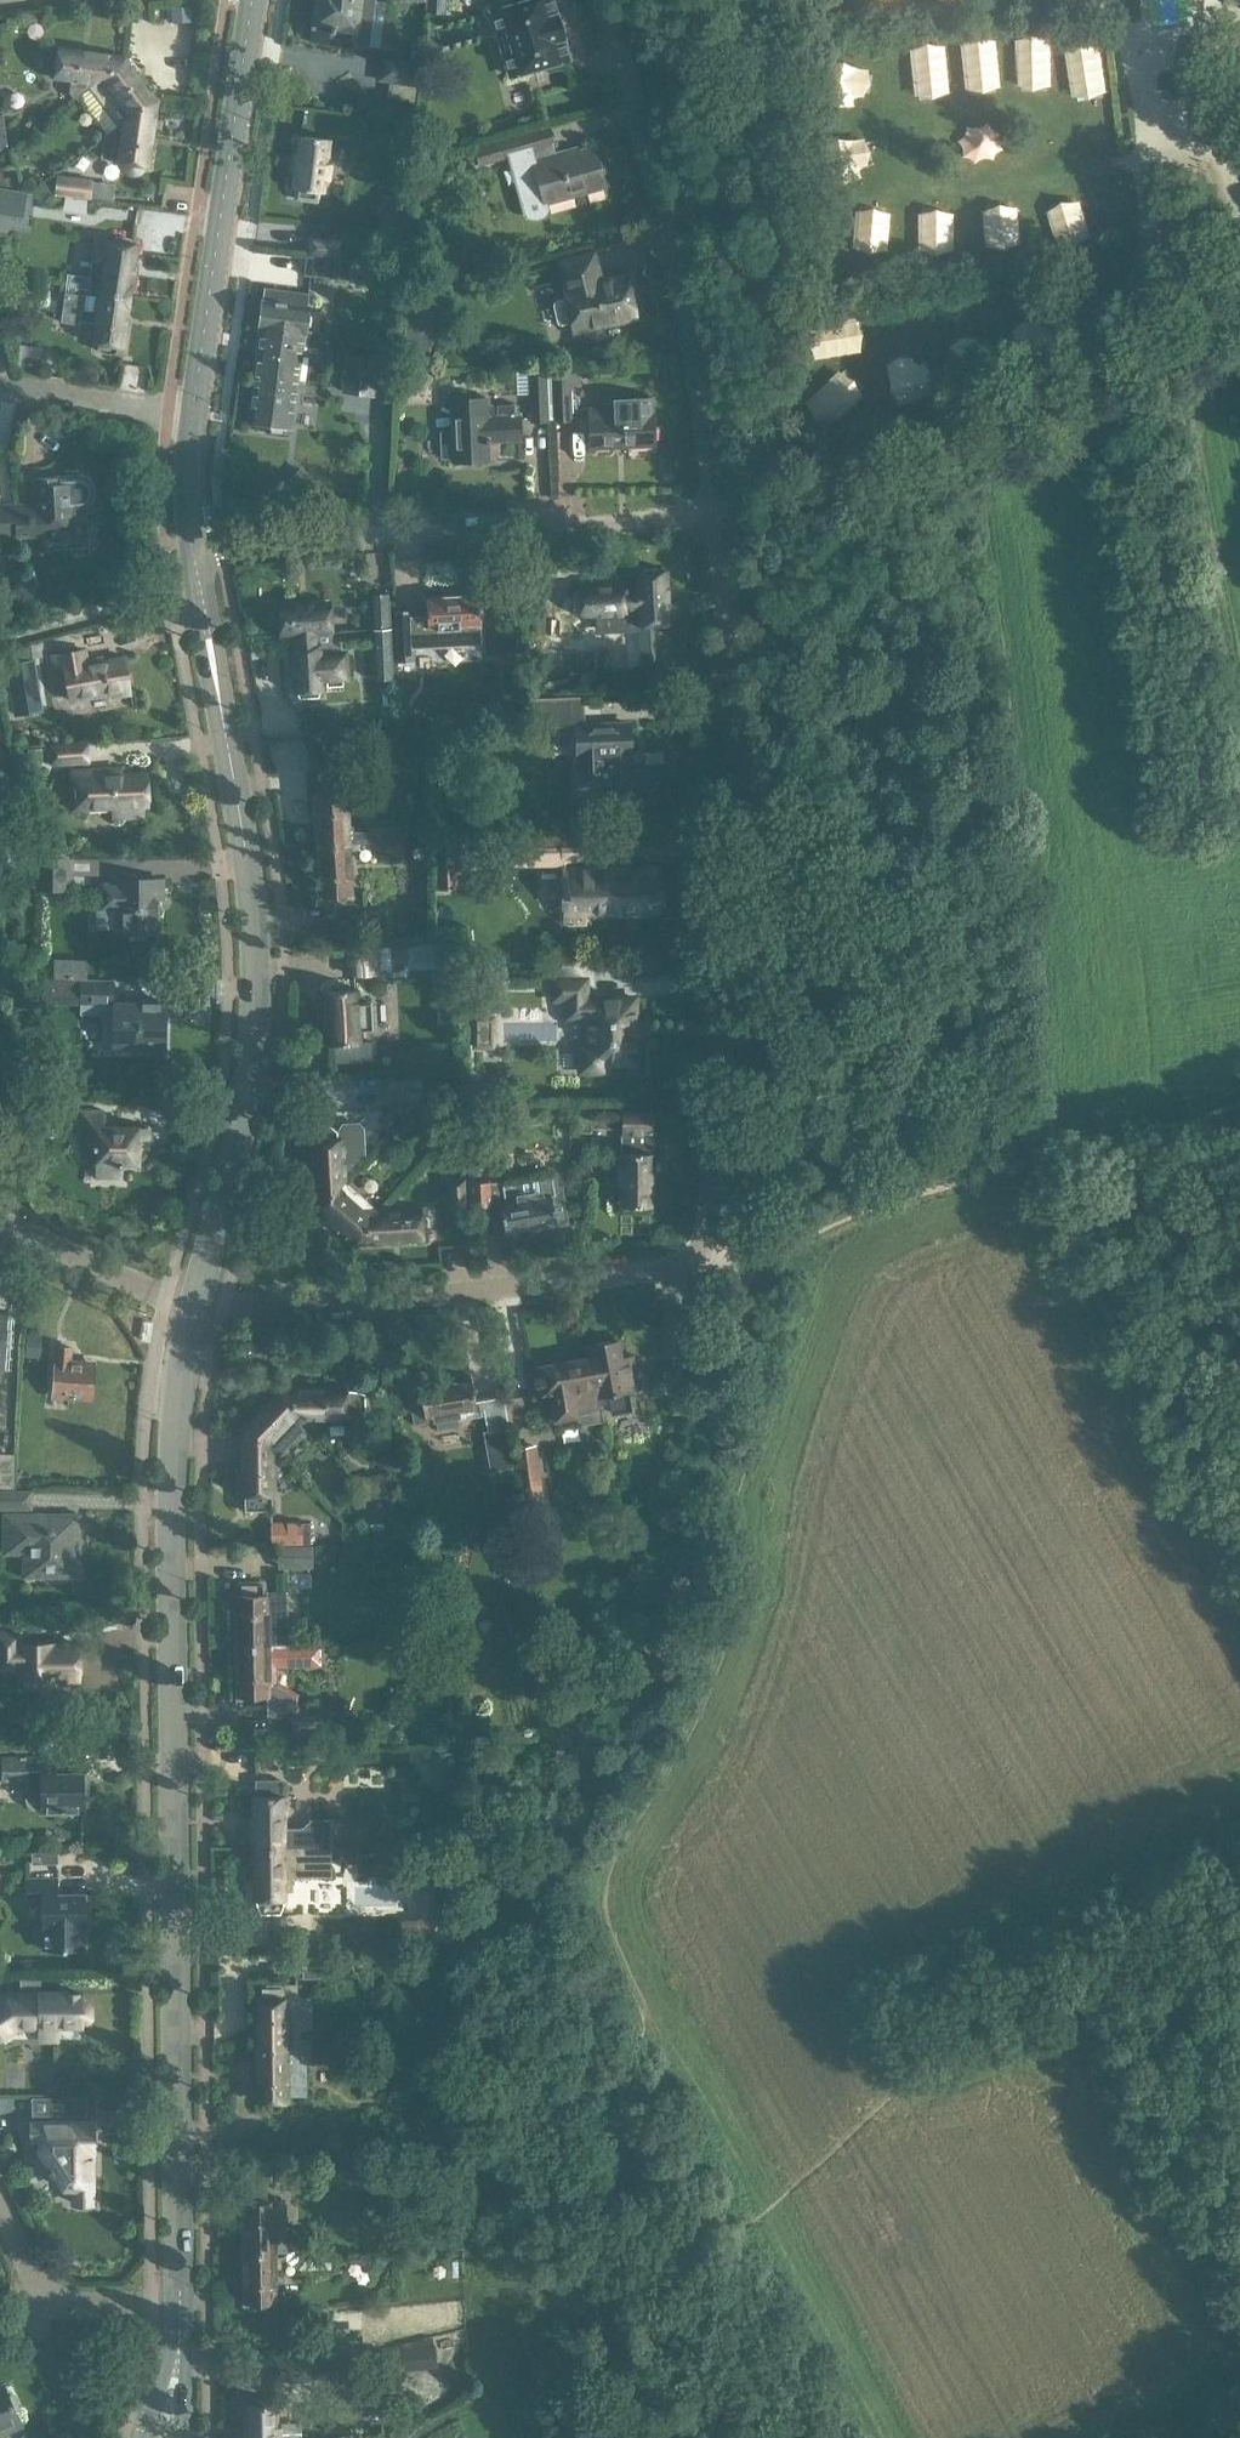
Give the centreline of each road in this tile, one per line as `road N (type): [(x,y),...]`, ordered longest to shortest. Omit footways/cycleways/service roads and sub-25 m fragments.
road 1 (residential): [(192,1300),(324,1305),(665,1270),(698,1252),(708,1199),(713,1012),(734,917),(720,516)]
road 2 (secondary): [(179,2300),(173,1447),(192,1300)]
road 3 (secondary): [(192,1300),(239,1140),(256,1004),(248,873),(192,545)]
road 4 (unclassified): [(720,516),(930,465),(1239,316)]
road 5 (residential): [(720,516),(581,0)]
road 6 (unclassified): [(192,545),(720,516)]
road 7 (secondary): [(188,407),(247,0)]
road 8 (track): [(1021,1161),(1239,1107)]
road 9 (track): [(595,2307),(548,2337),(468,2409),(416,2437)]
road 10 (residential): [(0,1222),(139,1287),(192,1300)]
road 11 (residential): [(0,387),(188,407)]
road 12 (residential): [(36,2309),(179,2300)]
road 13 (secondary): [(160,2437),(179,2356),(179,2300)]
road 14 (secondary): [(192,545),(188,407)]

